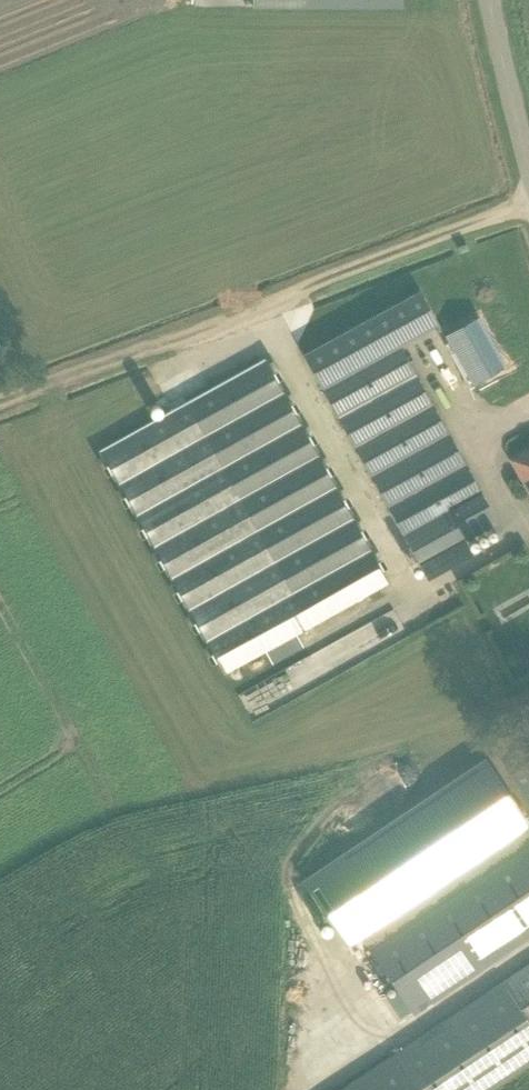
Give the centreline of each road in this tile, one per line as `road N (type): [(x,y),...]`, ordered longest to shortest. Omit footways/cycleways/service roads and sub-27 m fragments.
road 1 (track): [(0,404),(528,204)]
road 2 (unclassified): [(528,164),(489,0)]

